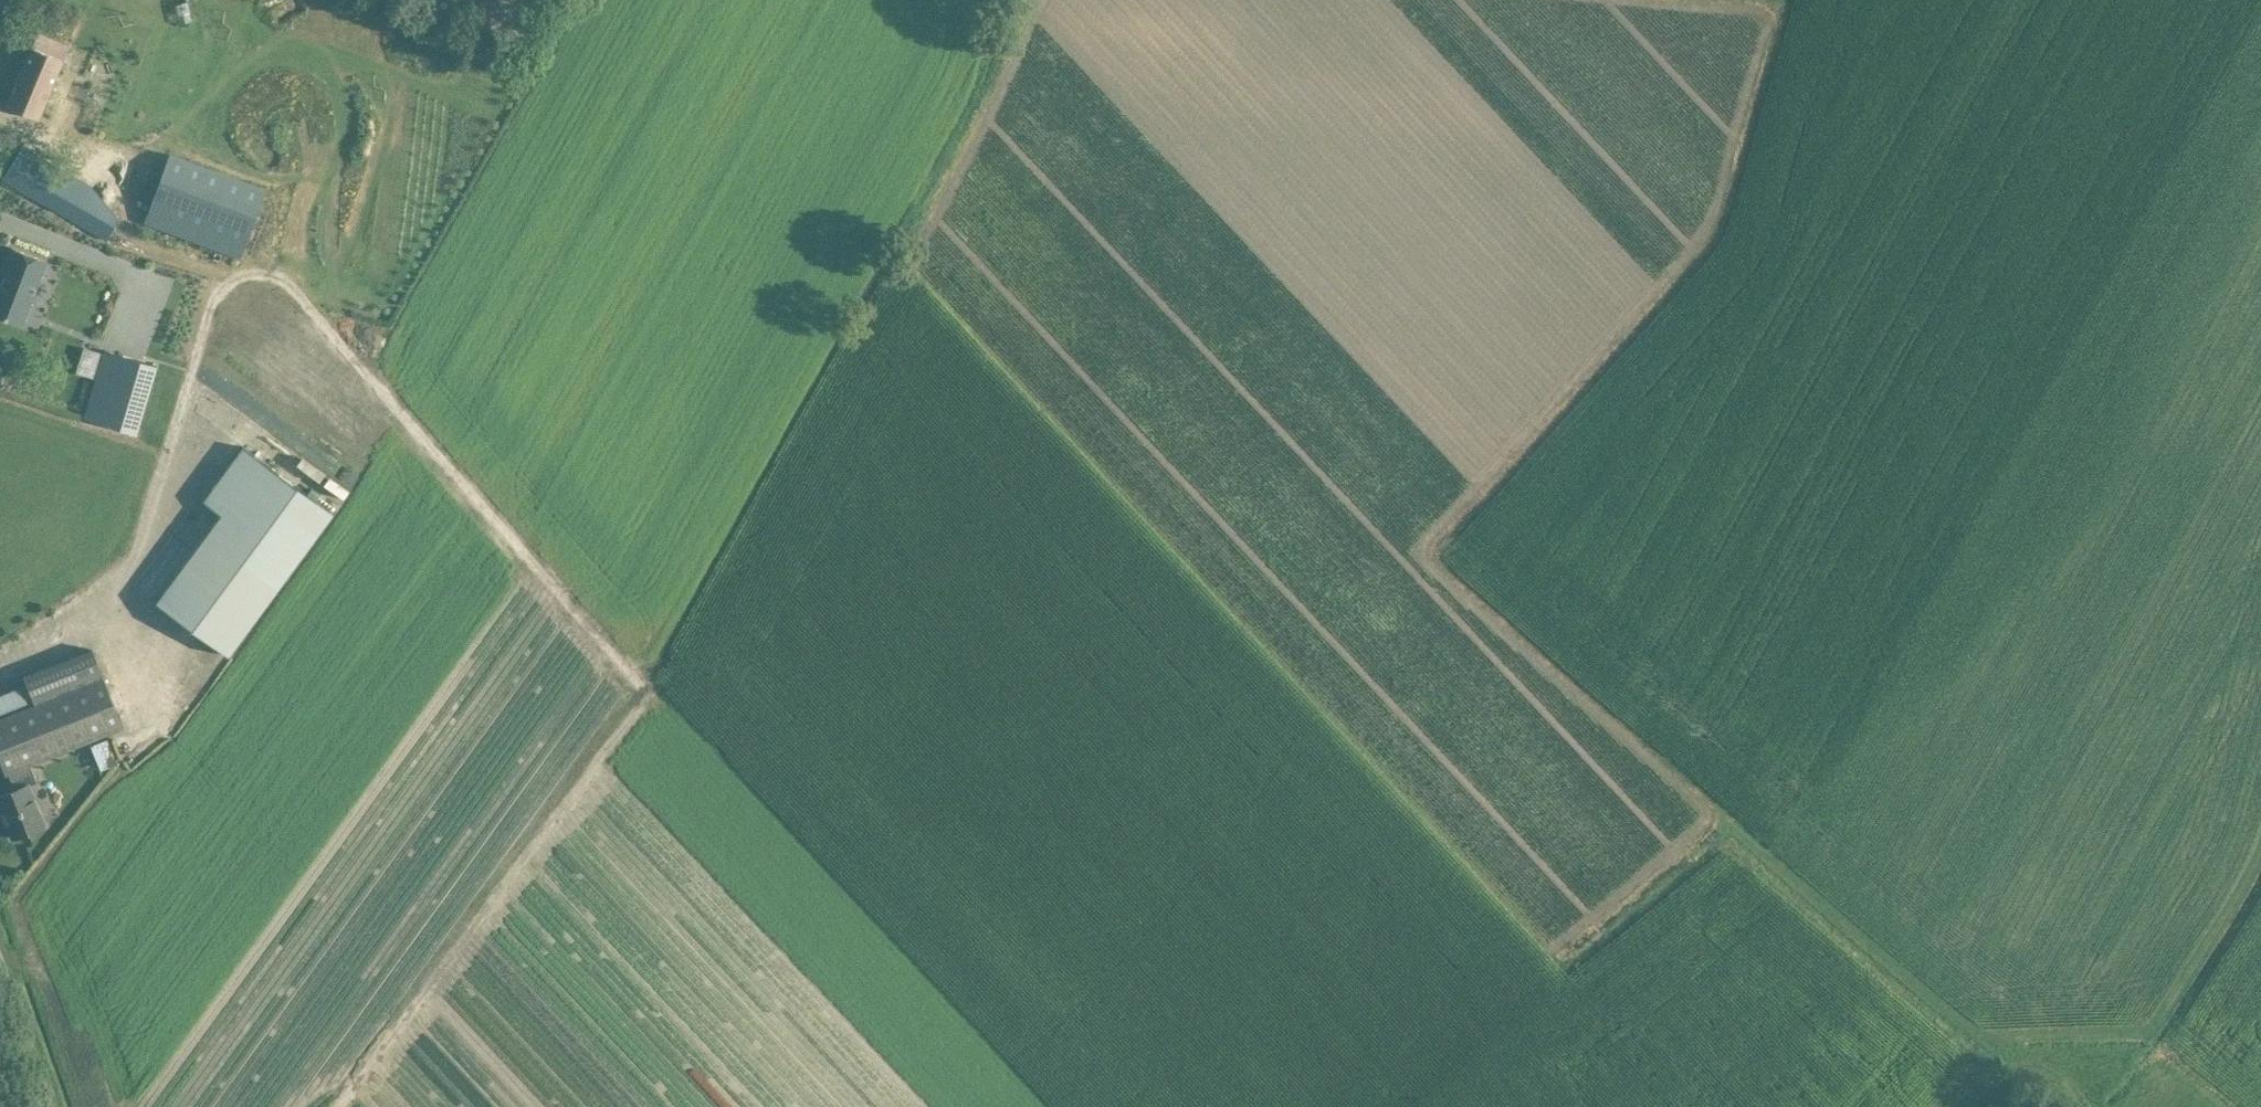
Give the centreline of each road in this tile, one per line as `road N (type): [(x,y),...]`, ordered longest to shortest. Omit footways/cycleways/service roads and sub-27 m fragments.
road 1 (unclassified): [(60,1106),(0,940)]

